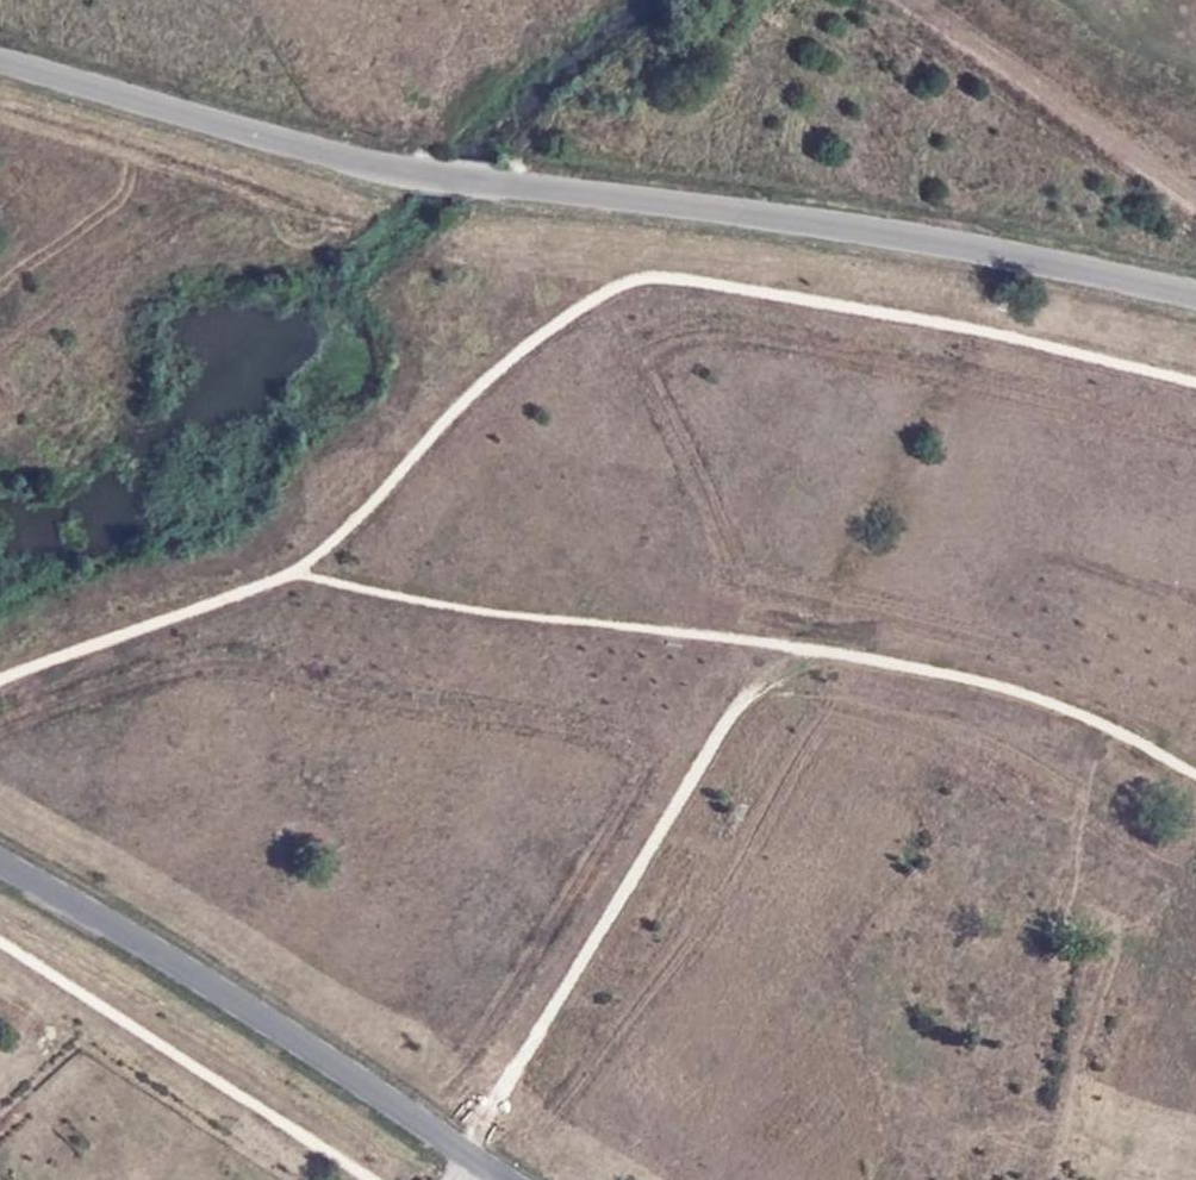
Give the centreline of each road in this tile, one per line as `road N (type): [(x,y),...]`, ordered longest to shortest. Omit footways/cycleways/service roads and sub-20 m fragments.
road 1 (unclassified): [(1195,294),(862,225),(428,173),(0,60)]
road 2 (unclassified): [(506,1179),(161,955),(0,862)]
road 3 (track): [(469,1155),(752,689)]

